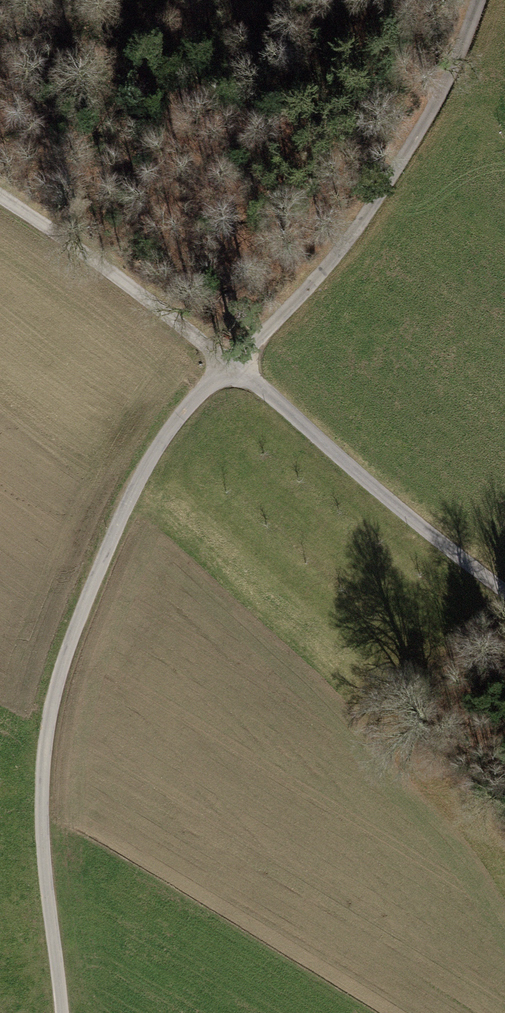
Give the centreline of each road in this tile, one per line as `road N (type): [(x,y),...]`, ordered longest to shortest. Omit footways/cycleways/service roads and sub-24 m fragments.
road 1 (unclassified): [(64,1012),(41,819),(68,646),(128,500),(232,359)]
road 2 (unclassified): [(232,359),(376,207),(457,63),(482,0)]
road 3 (unclassified): [(232,359),(504,583)]
road 4 (unclassified): [(232,359),(0,201)]

